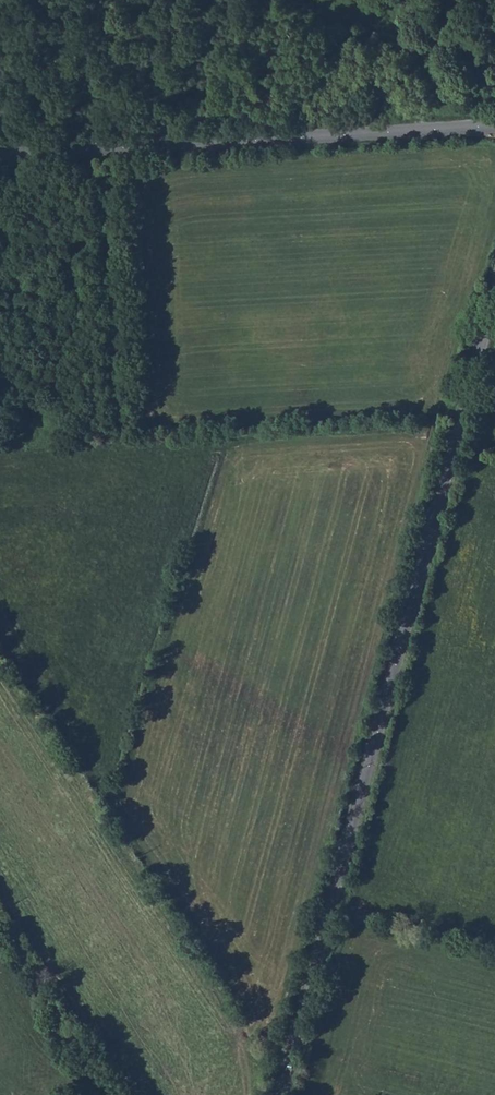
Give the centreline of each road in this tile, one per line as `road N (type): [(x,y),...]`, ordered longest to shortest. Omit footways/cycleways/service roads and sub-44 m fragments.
road 1 (unclassified): [(494,296),(282,1094)]
road 2 (tertiary): [(0,155),(494,126)]
road 3 (track): [(102,1094),(0,945)]

